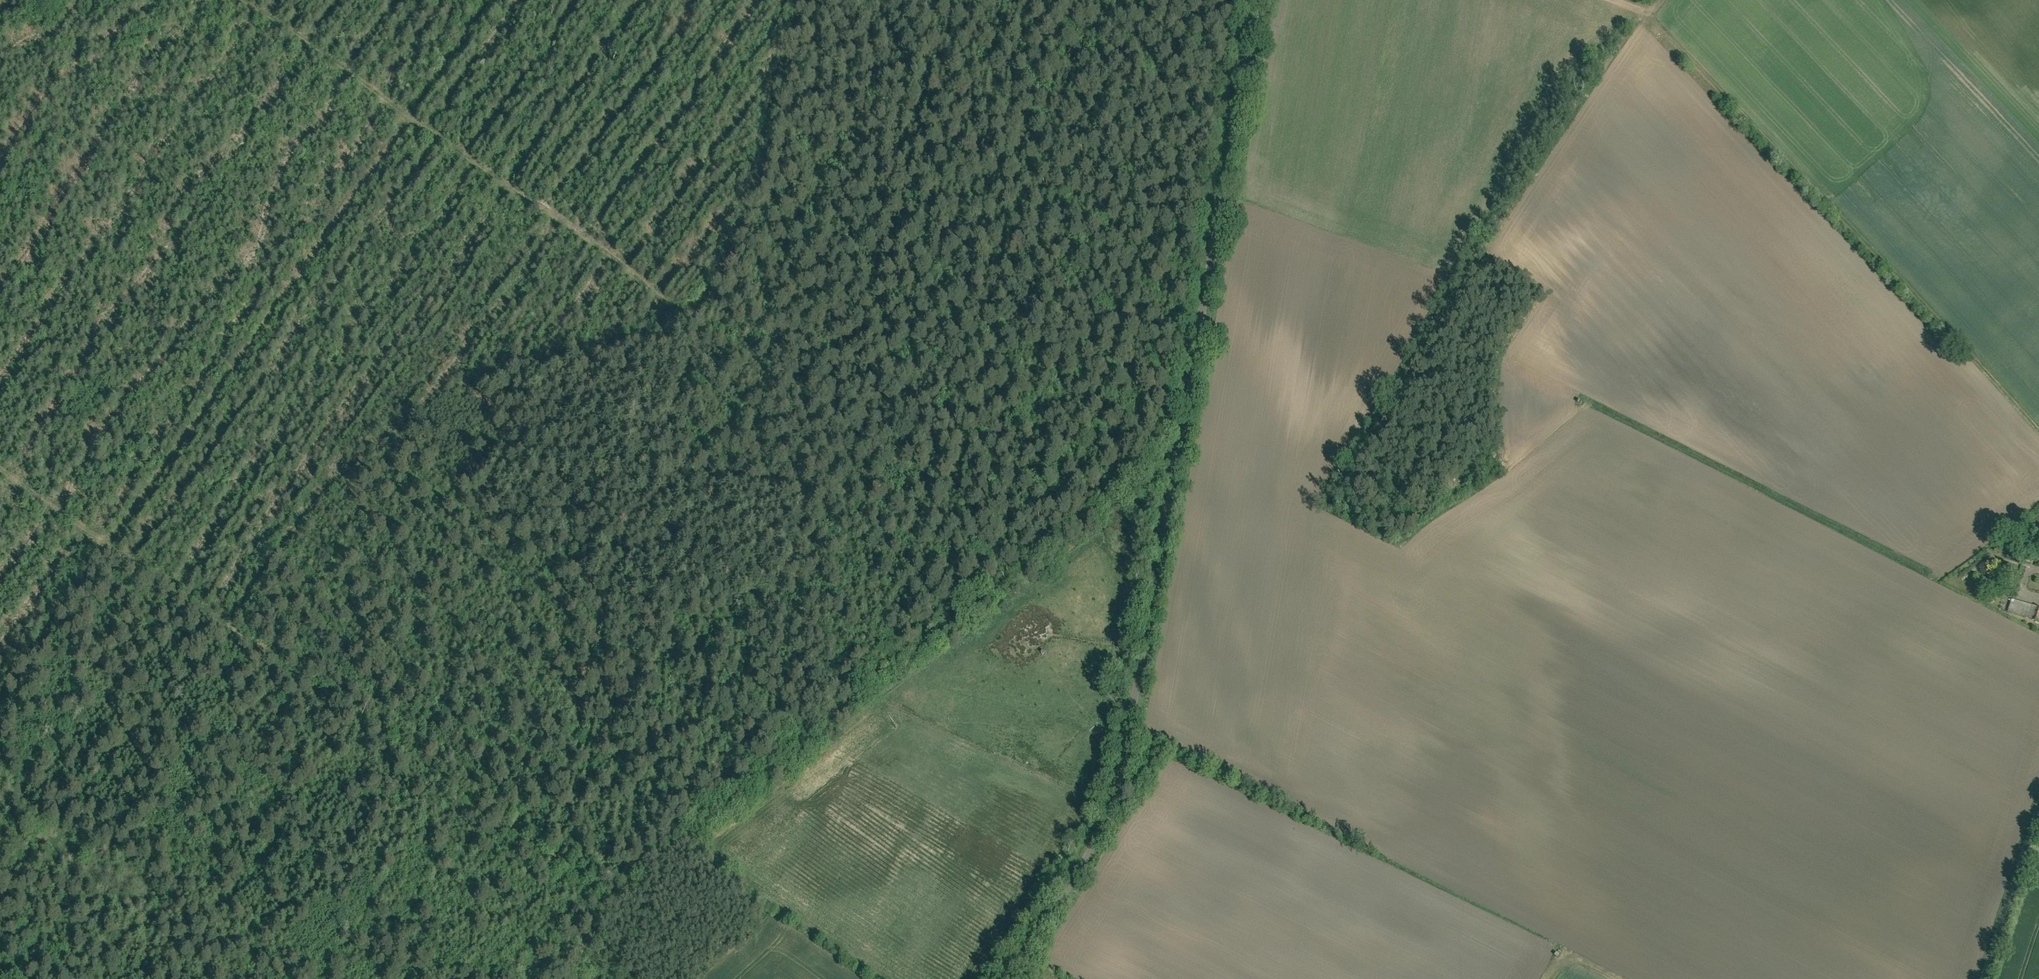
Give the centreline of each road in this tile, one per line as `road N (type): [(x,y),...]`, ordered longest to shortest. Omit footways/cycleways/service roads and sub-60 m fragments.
road 1 (residential): [(1257,0),(1117,793),(1011,978)]
road 2 (residential): [(2038,803),(1984,978)]

